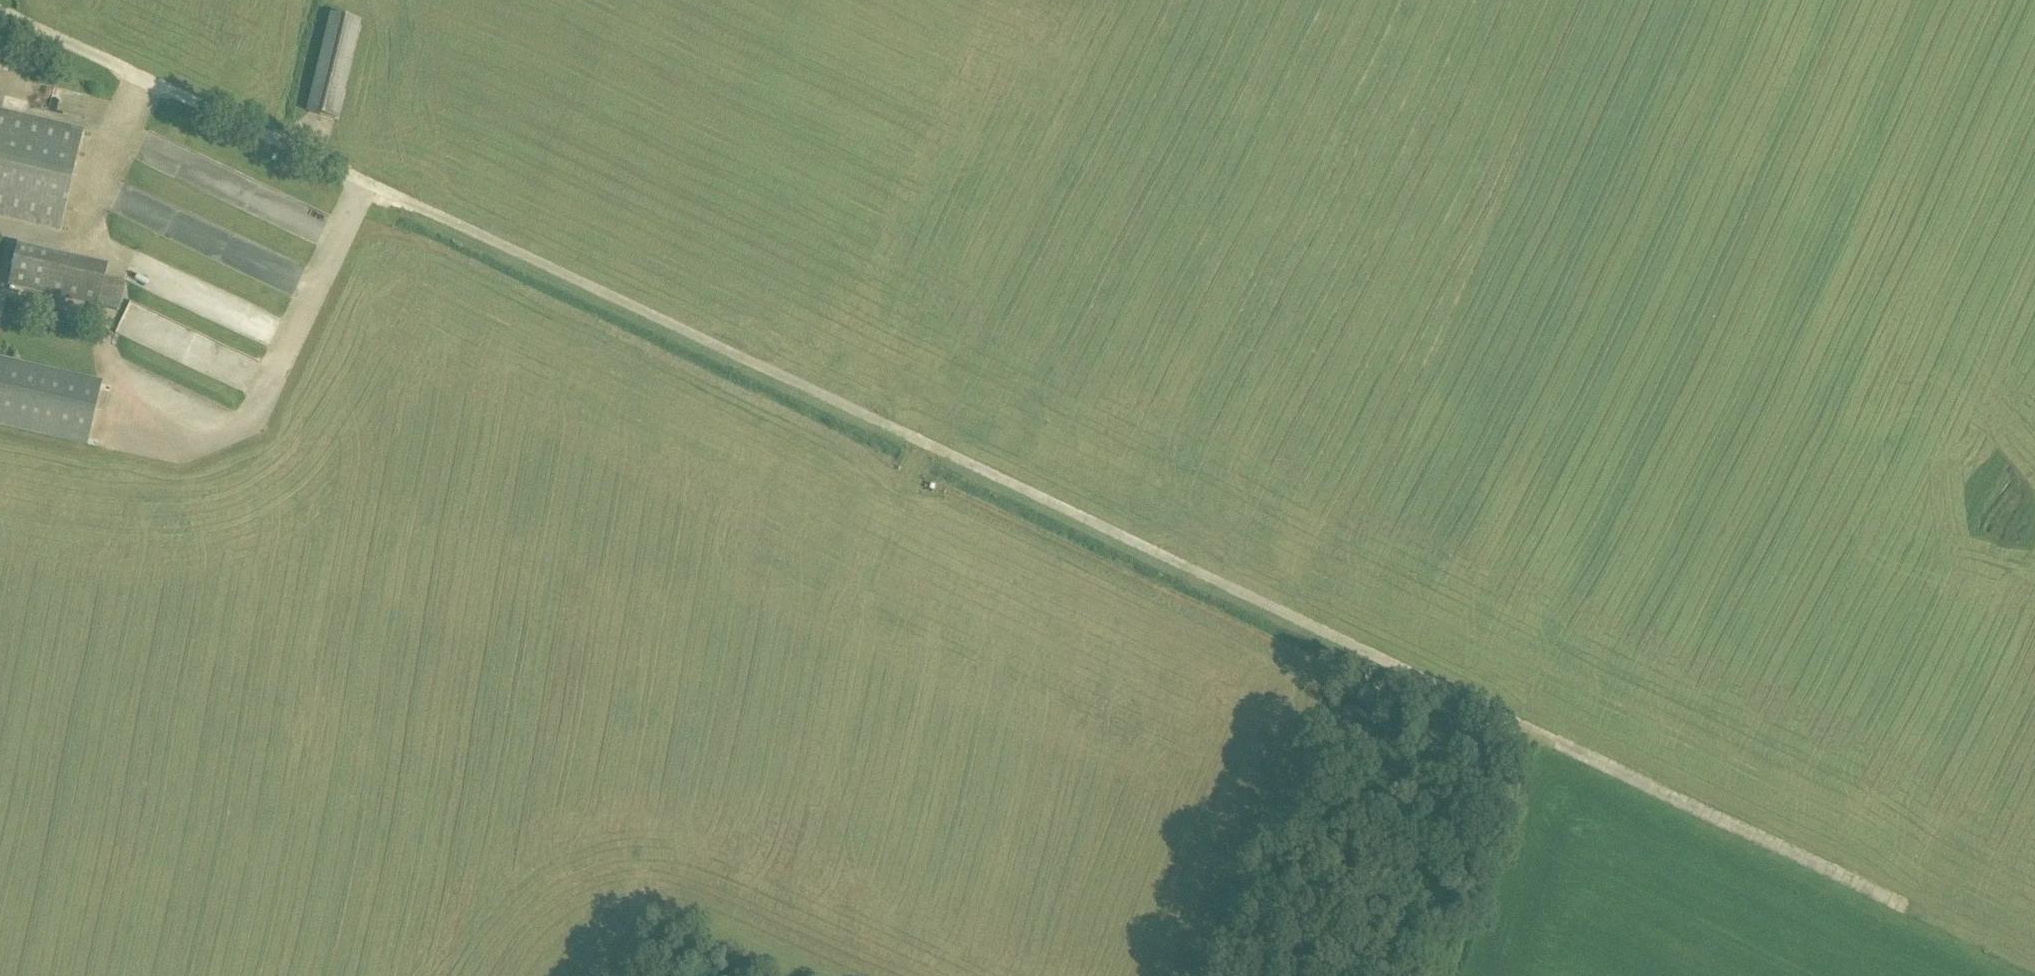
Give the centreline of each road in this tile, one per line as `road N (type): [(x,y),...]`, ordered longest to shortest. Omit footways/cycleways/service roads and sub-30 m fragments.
road 1 (unclassified): [(1062,521),(0,21)]

